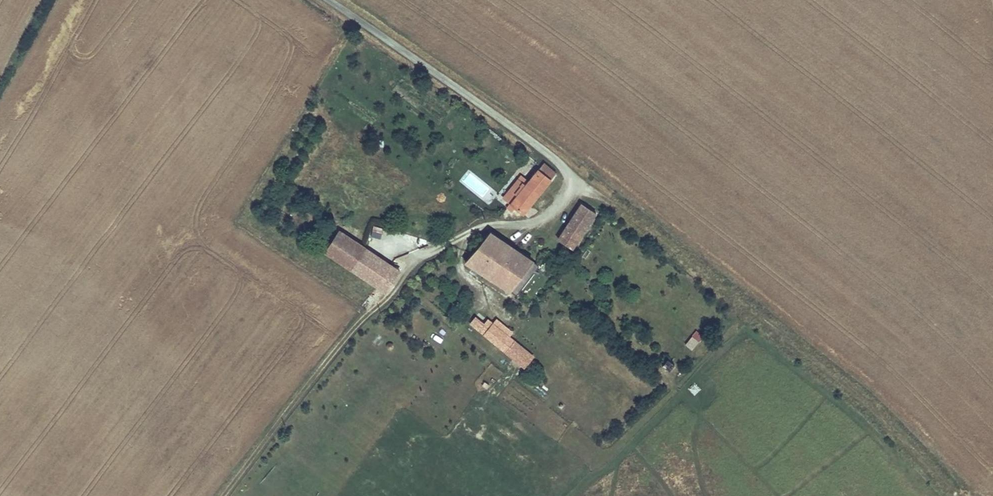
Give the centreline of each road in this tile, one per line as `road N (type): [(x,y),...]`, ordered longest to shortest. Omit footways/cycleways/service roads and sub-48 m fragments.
road 1 (track): [(956,495),(834,379),(579,179)]
road 2 (unclassified): [(326,0),(579,179)]
road 3 (track): [(413,263),(329,355),(223,495)]

